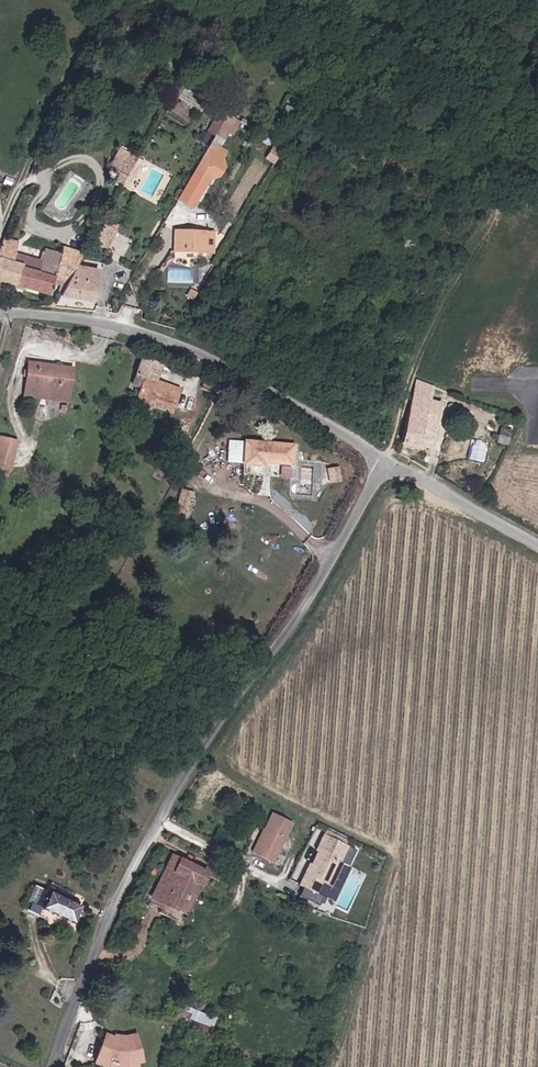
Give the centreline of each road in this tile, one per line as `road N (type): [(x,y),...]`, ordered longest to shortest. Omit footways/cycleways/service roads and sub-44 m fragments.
road 1 (unclassified): [(54,1066),(124,892),(199,757),(313,599),(388,462)]
road 2 (unclassified): [(0,313),(175,344),(388,462)]
road 3 (track): [(0,227),(97,0)]
road 4 (unclassified): [(388,462),(537,543)]

